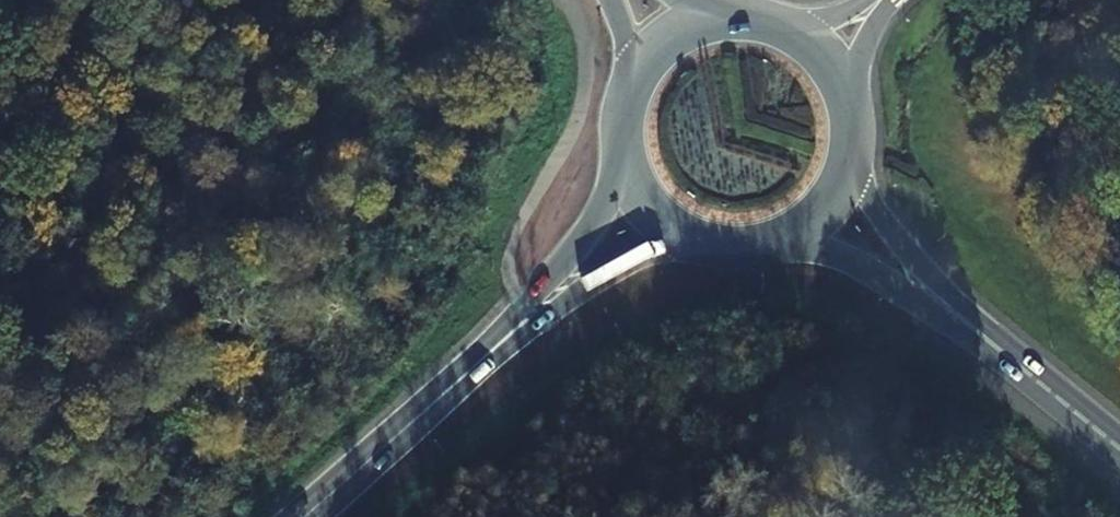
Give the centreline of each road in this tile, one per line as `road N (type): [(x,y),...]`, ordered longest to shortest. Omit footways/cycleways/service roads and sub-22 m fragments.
road 1 (primary): [(620,155),(593,221),(466,374)]
road 2 (primary): [(466,374),(609,274),(692,242)]
road 3 (secondary): [(996,349),(894,236),(850,151)]
road 4 (secondary): [(783,239),(871,273),(996,349)]
road 5 (primary): [(466,374),(303,516)]
road 6 (secondary): [(996,349),(1119,449)]
road 7 (primary): [(740,17),(677,32),(632,79)]

